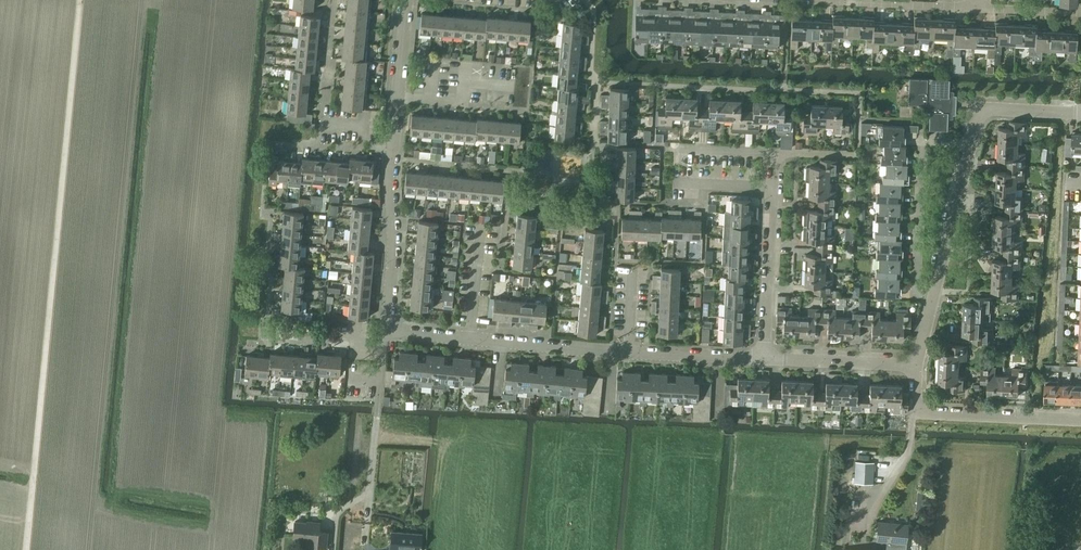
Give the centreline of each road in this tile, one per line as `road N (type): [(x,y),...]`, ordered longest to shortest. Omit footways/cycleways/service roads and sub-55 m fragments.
road 1 (track): [(27,549),(80,0)]
road 2 (residential): [(384,330),(406,0)]
road 3 (residential): [(763,358),(772,151),(846,155)]
road 4 (residential): [(971,142),(923,141),(915,295),(933,296)]
road 5 (residential): [(916,365),(915,412),(1080,420)]
road 6 (residential): [(933,296),(971,142)]
road 7 (residential): [(763,358),(916,365)]
road 8 (residential): [(971,142),(989,109),(1080,113)]
road 9 (residential): [(974,8),(847,2)]

